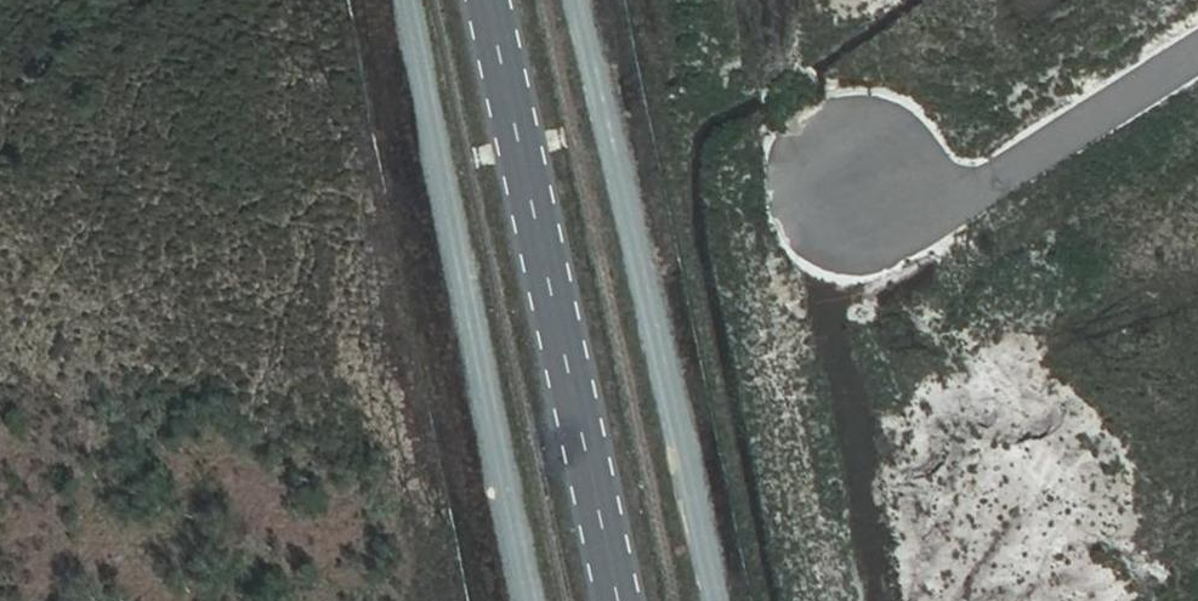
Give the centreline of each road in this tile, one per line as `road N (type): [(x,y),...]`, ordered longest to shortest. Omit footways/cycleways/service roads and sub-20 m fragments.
road 1 (track): [(580,0),(717,600)]
road 2 (primary): [(621,600),(490,0)]
road 3 (track): [(533,600),(408,0)]
road 4 (unclassified): [(1197,51),(972,192),(855,187)]

